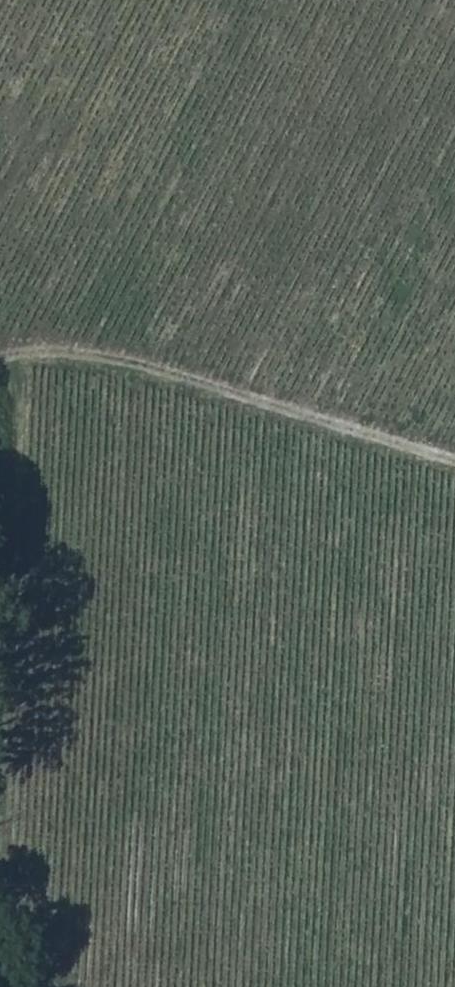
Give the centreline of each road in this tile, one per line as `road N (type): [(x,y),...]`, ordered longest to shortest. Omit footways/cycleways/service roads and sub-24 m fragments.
road 1 (track): [(454,463),(52,351),(0,364)]

